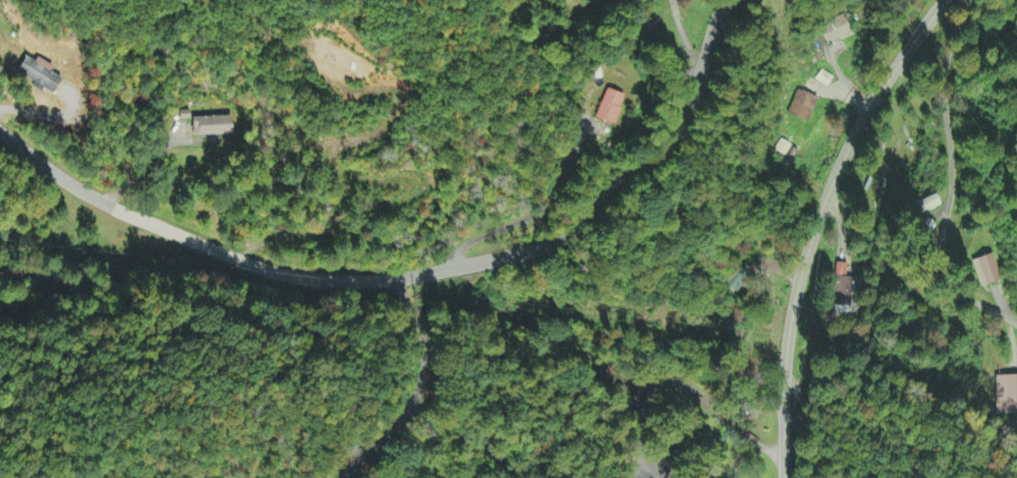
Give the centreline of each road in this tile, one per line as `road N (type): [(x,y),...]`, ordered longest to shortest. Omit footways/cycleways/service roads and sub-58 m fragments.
road 1 (residential): [(729,0),(673,143),(611,182),(560,243),(438,272),(330,281),(260,267),(97,199),(0,132)]
road 2 (tertiary): [(786,477),(790,336),(820,218),(882,92),(947,0)]

